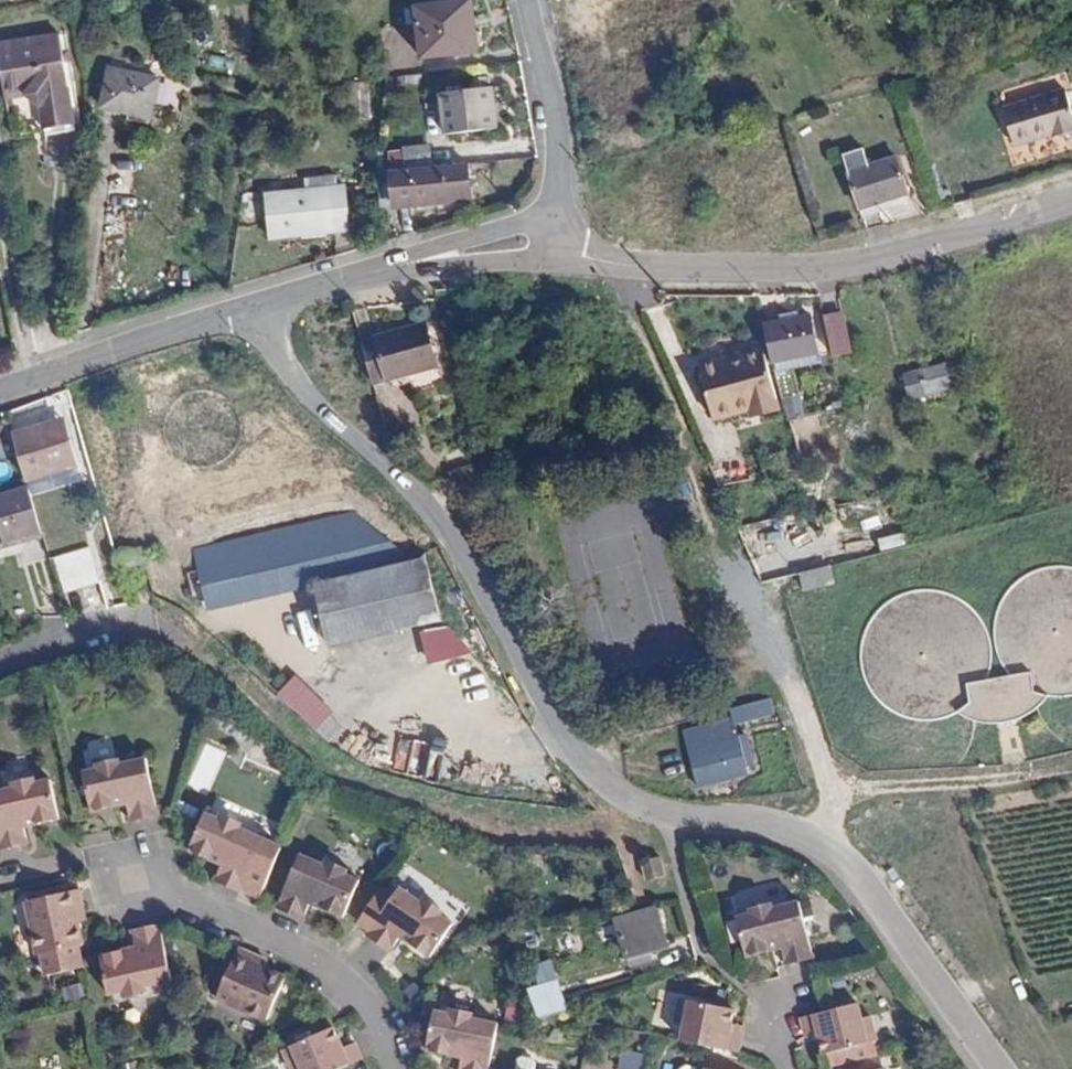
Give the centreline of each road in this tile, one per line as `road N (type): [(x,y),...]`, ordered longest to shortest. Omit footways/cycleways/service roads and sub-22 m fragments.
road 1 (residential): [(260,308),(266,340),(297,385),(439,522),(562,739),(625,798),(674,814),(785,826),(849,864),(1002,1068)]
road 2 (residential): [(1071,199),(983,235),(852,269),(644,268),(554,241)]
road 3 (residential): [(394,1068),(371,1011),(305,956),(137,882)]
road 4 (residential): [(0,395),(260,308)]
road 5 (residential): [(527,0),(559,123),(554,241)]
road 6 (residential): [(0,666),(100,627),(162,627),(185,641)]
road 7 (residential): [(260,308),(434,257)]
road 8 (residential): [(554,241),(528,223),(448,244),(434,257)]
road 9 (residential): [(434,257),(453,264),(536,259),(554,241)]

